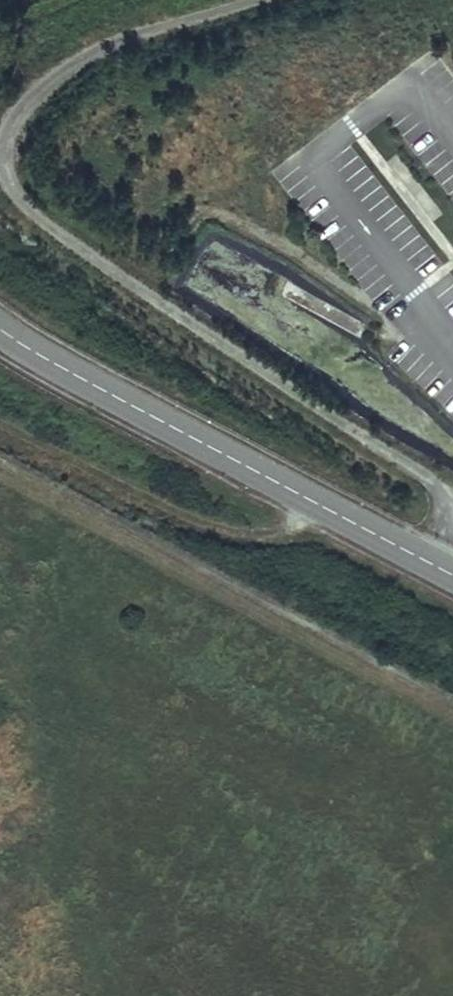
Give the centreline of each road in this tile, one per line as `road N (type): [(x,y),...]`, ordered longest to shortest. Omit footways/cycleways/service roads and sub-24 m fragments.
road 1 (unclassified): [(0,326),(452,574)]
road 2 (track): [(310,497),(288,524),(255,537),(202,523),(0,410)]

